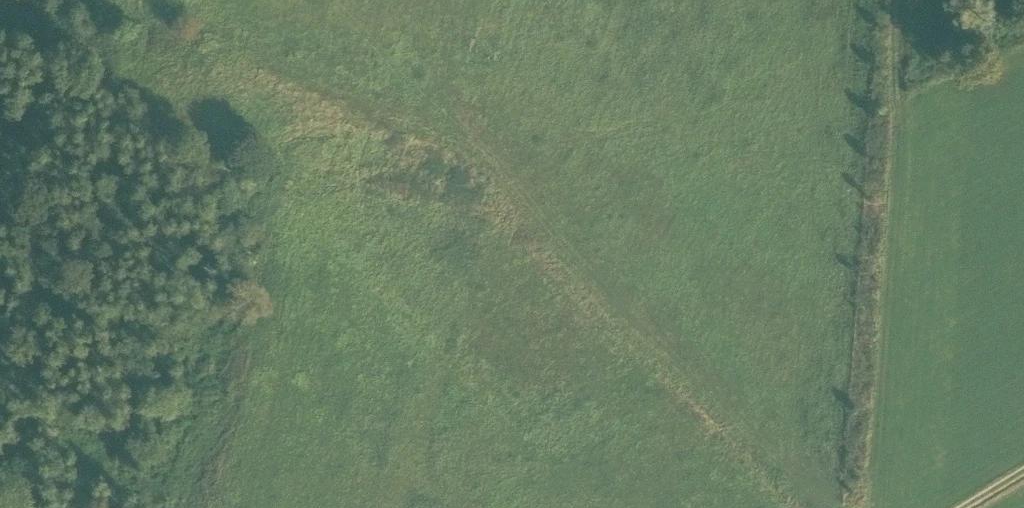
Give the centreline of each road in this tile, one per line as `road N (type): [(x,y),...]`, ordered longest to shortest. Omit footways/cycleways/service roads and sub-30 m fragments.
road 1 (track): [(874,507),(903,0)]

